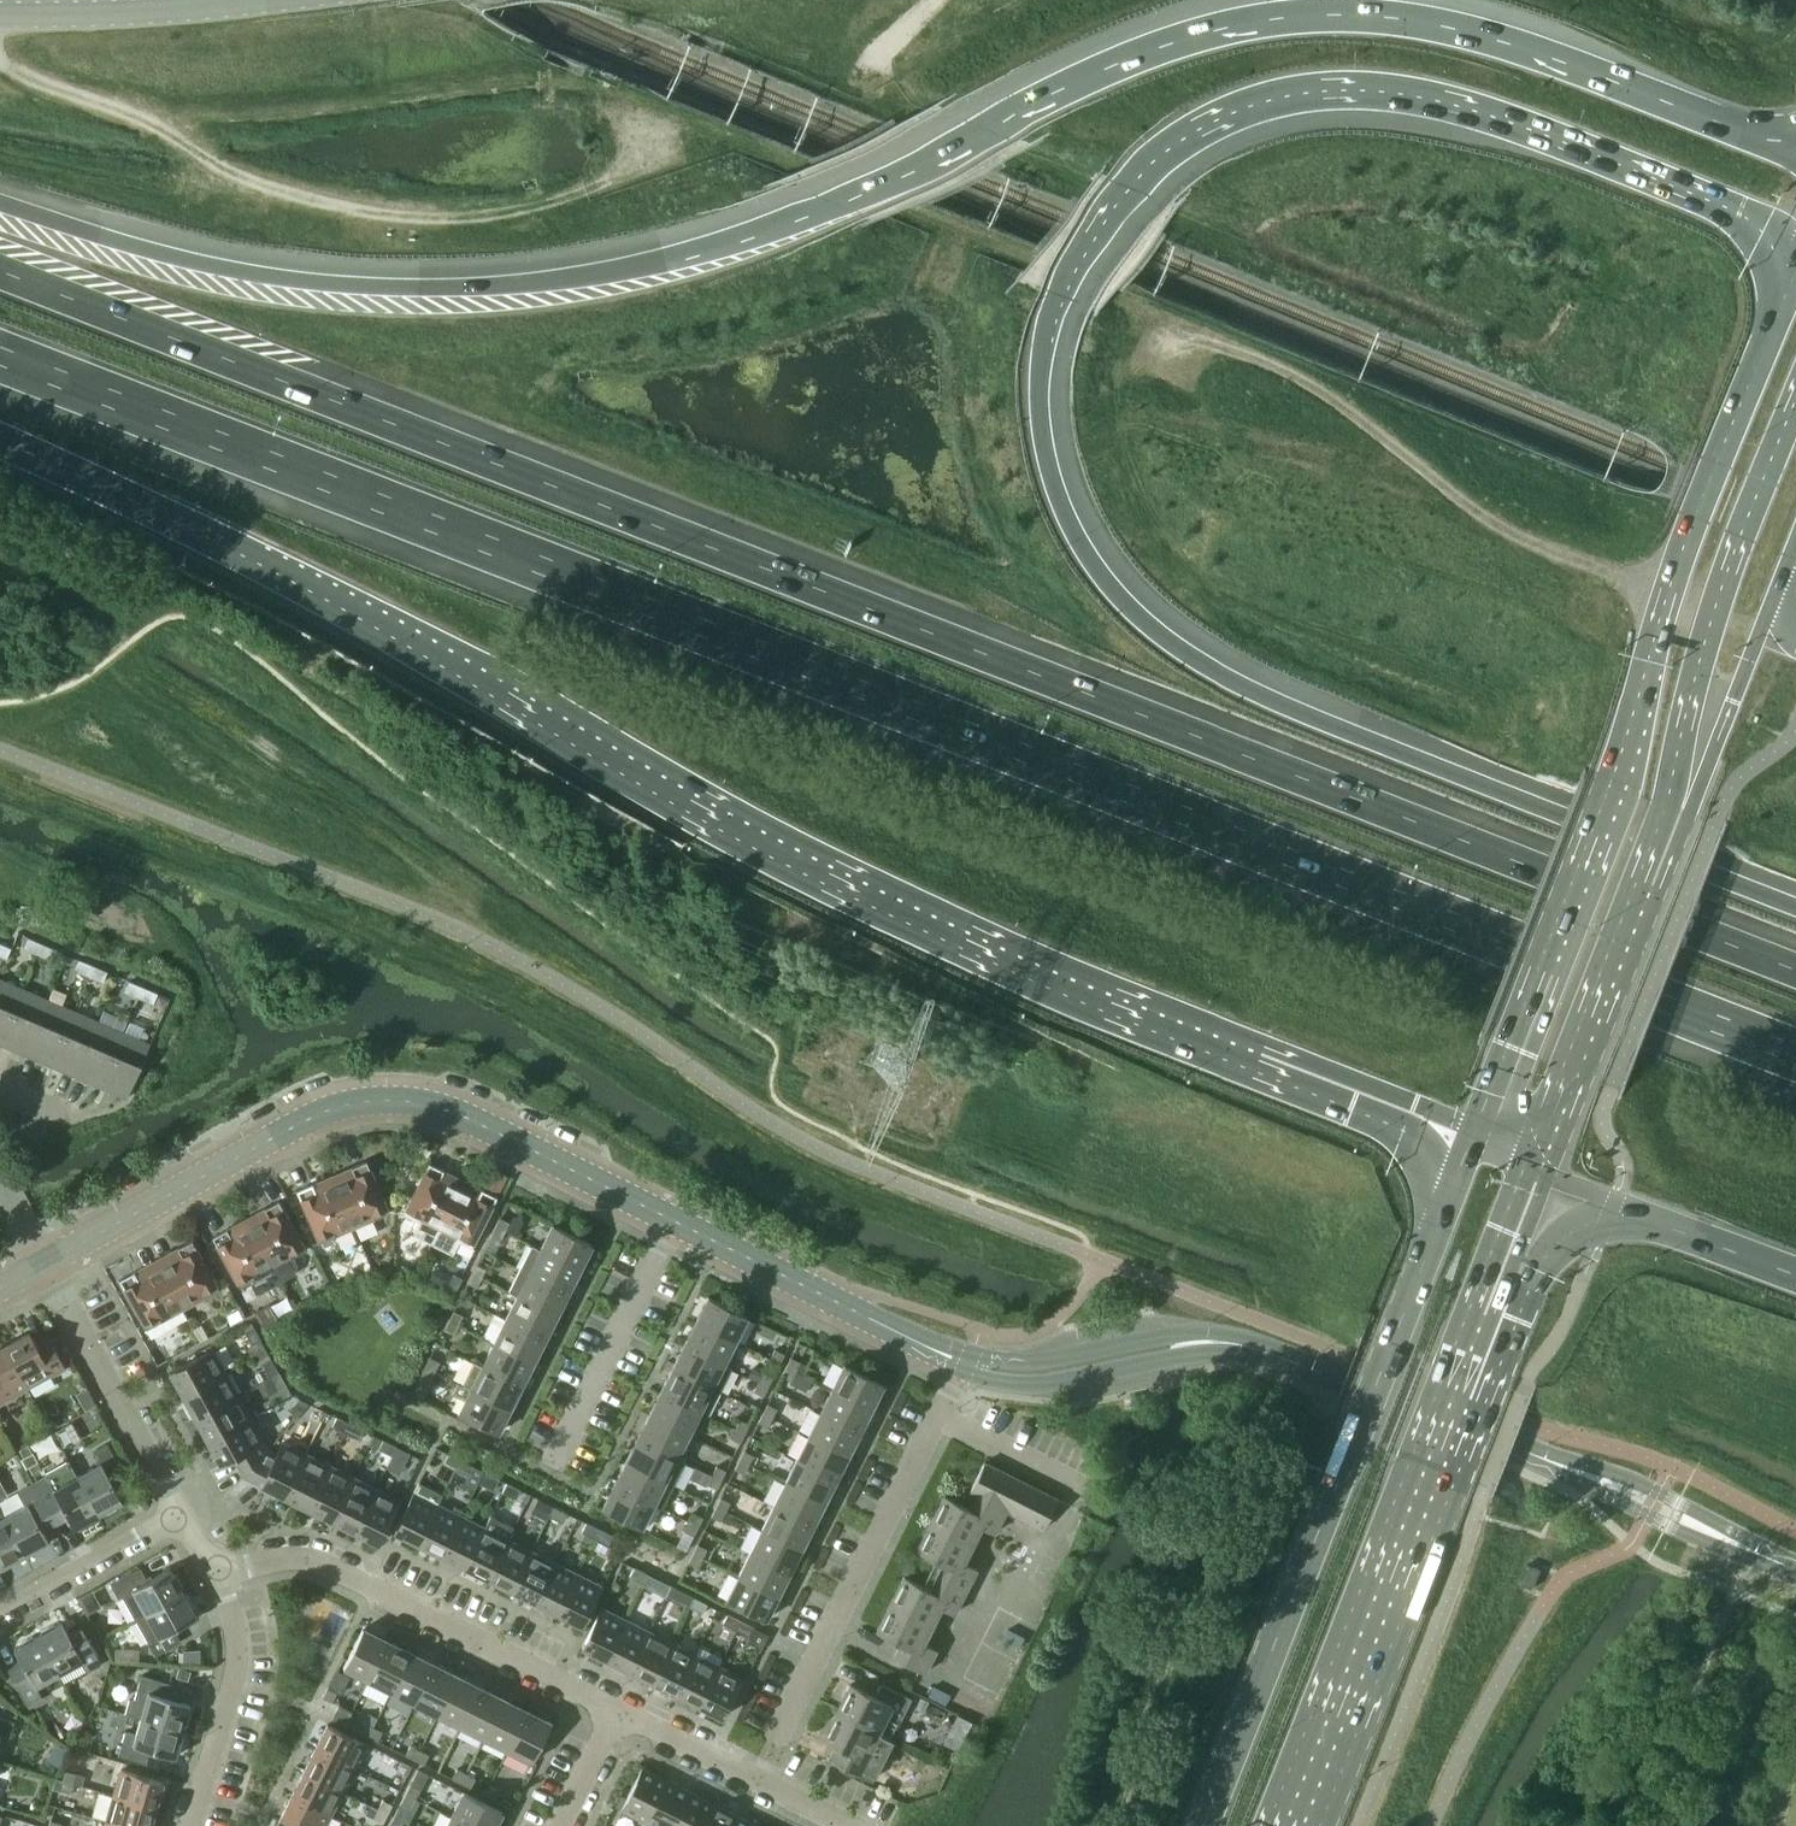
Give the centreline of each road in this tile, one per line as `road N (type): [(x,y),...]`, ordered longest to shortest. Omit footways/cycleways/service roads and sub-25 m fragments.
road 1 (motorway): [(1795,905),(1232,681),(1149,621),(1104,577),(1051,476),(1040,395),(1061,292),(1124,183),(1216,112),(1322,81),(1416,86),(1473,100),(1711,194),(1761,227),(1787,294)]
road 2 (motorway): [(1795,970),(0,266)]
road 3 (motorway): [(0,357),(1795,1055)]
road 4 (motorway): [(1795,153),(1500,31),(1346,6),(1277,8),(1167,36),(1090,66),(780,219),(608,265),(509,279),(321,281),(191,261),(0,202)]
road 5 (motorway): [(0,441),(476,675),(816,870),(1180,1031),(1469,1145)]
road 6 (primary): [(1787,294),(1681,550),(1612,780),(1469,1145)]
road 7 (unclassified): [(1795,1568),(1266,1350),(1183,1344),(1042,1372),(963,1363)]
road 8 (primary): [(1469,1145),(1203,1825)]
road 9 (track): [(674,154),(552,202),(467,214),(353,209),(230,171),(160,123),(40,87),(0,62)]
road 10 (primary): [(1295,1825),(1547,1176)]
road 11 (unclassified): [(46,1263),(319,1115),(355,1105),(423,1102),(673,1221)]
road 12 (residential): [(617,1708),(318,1562),(287,1559),(225,1583)]
road 13 (motorway): [(1690,813),(1692,683),(1712,611),(1795,403)]
road 14 (residential): [(773,1742),(963,1363)]
road 15 (primary): [(1547,1176),(1690,813)]
road 16 (residential): [(185,1517),(46,1263)]
road 17 (unclassified): [(673,1221),(549,1476)]
road 18 (motorway): [(1547,1176),(1795,1274)]
road 19 (residential): [(852,1825),(617,1708)]
road 20 (residential): [(193,1825),(232,1677),(225,1583)]
road 21 (tertiary): [(218,0),(0,13)]
road 22 (residential): [(0,1618),(185,1517)]
road 23 (primary): [(1690,813),(1759,631)]
road 24 (unclassified): [(673,1221),(820,1294)]
road 25 (unclassified): [(963,1363),(820,1294)]
road 26 (residential): [(558,1825),(617,1708)]

